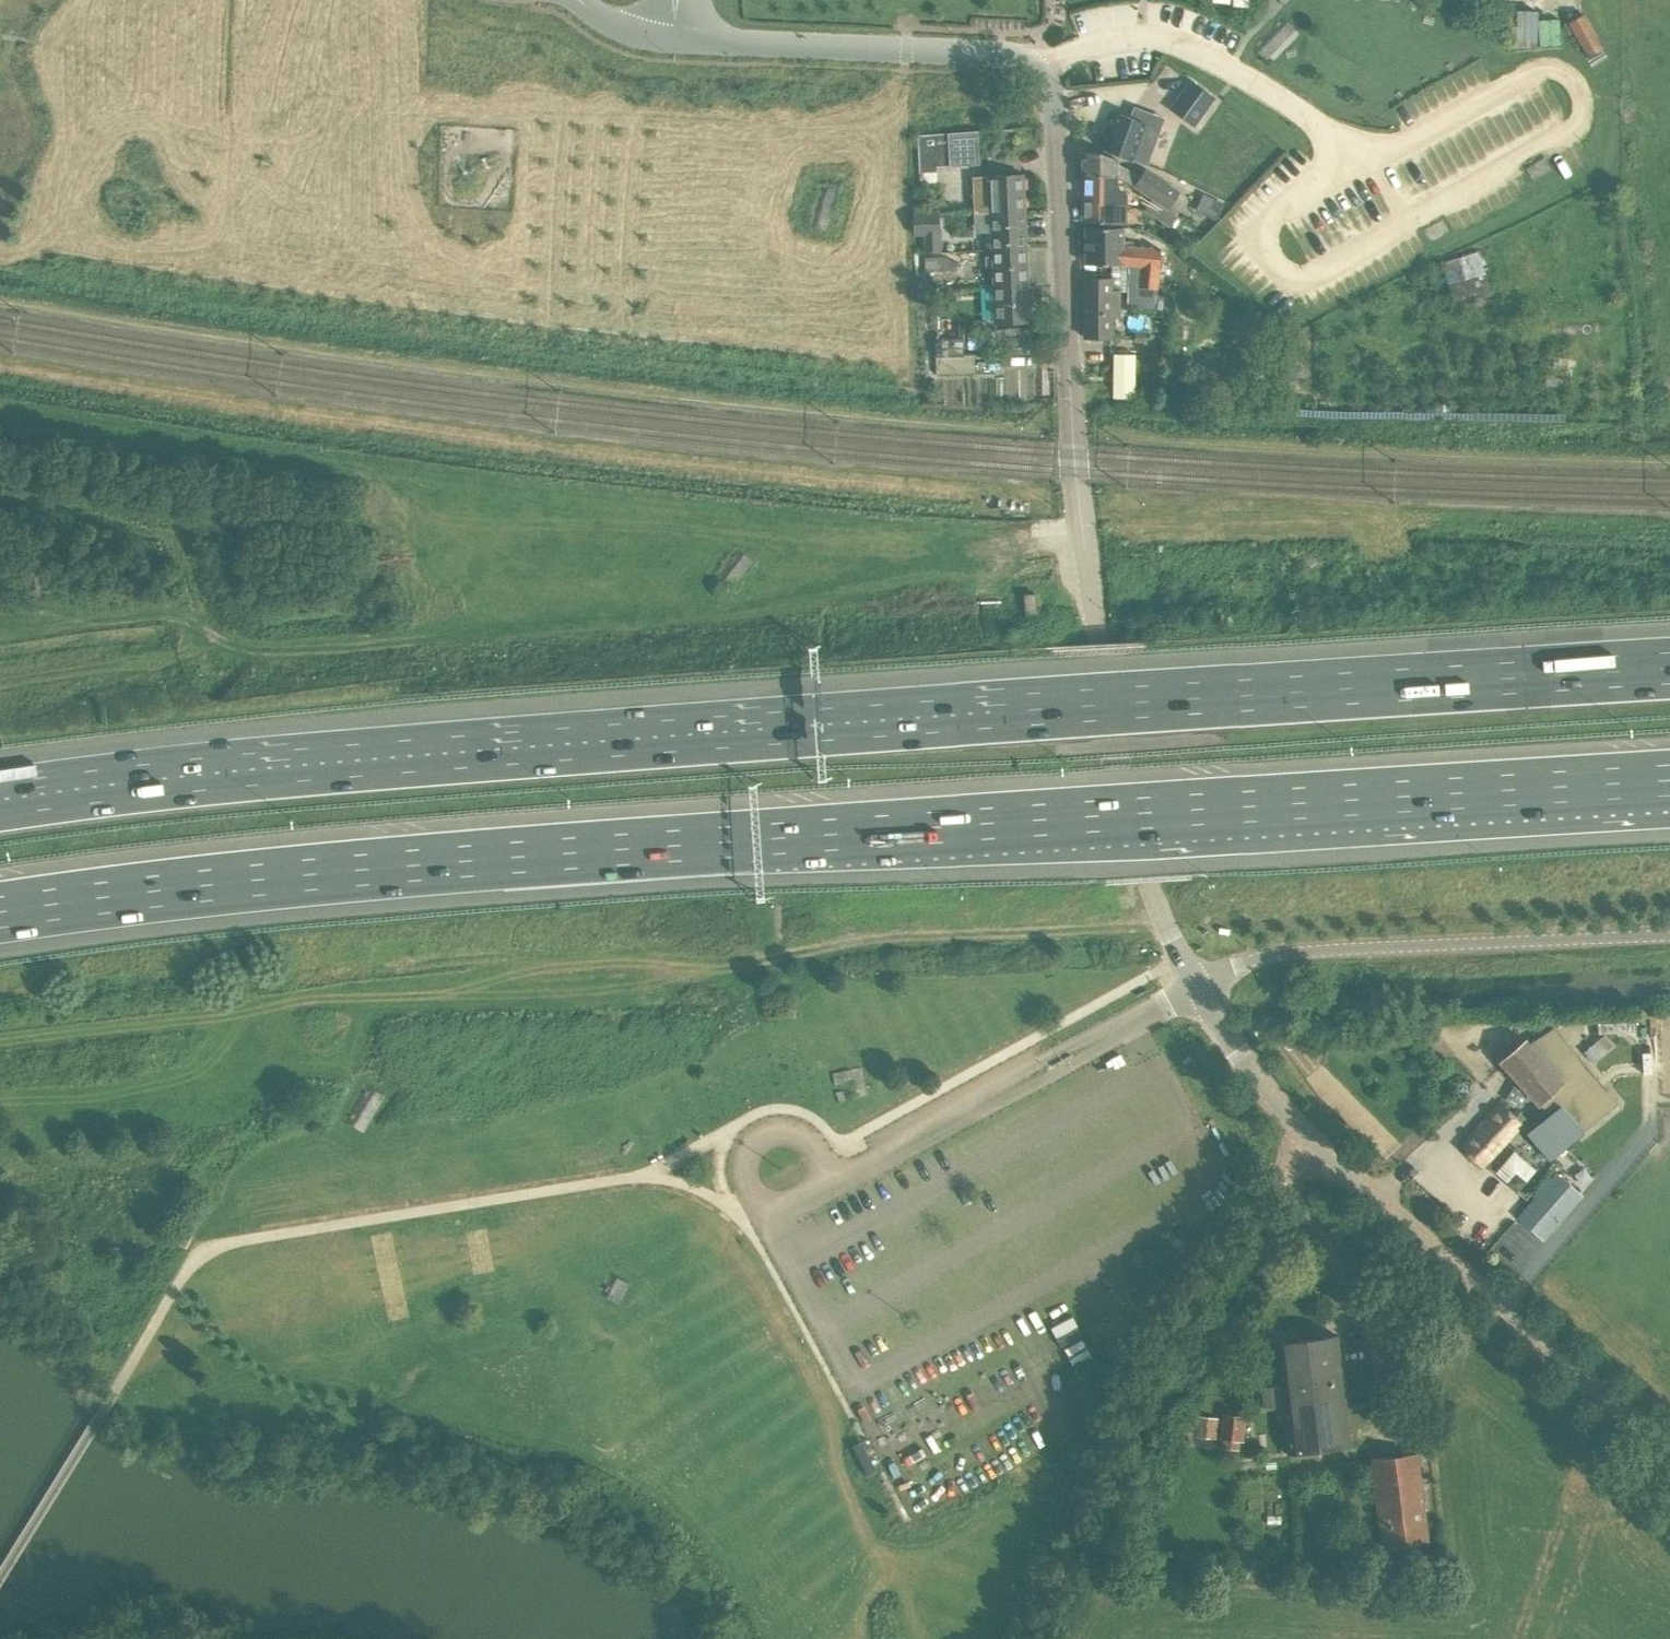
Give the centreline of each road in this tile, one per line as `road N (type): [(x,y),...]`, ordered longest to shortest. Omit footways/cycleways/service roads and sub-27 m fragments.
road 1 (motorway): [(0,911),(370,860),(1669,780)]
road 2 (motorway): [(1669,671),(268,766),(0,799)]
road 3 (tertiary): [(1197,989),(1160,913),(1116,755),(1081,526),(1046,82),(1031,66),(993,55),(679,40)]
road 4 (track): [(1081,526),(1033,528),(1002,562),(962,574),(893,576),(756,606),(356,648),(259,650),(164,617),(0,610)]
road 5 (unclassified): [(1034,1638),(1172,1331),(1309,1144)]
road 6 (unclassified): [(1669,934),(1280,953),(1197,989)]
road 7 (tertiary): [(1669,1456),(1309,1144)]
road 8 (track): [(210,632),(193,556),(171,533),(0,492)]
road 9 (tertiary): [(1309,1144),(1197,989)]
road 10 (track): [(274,120),(296,0)]

